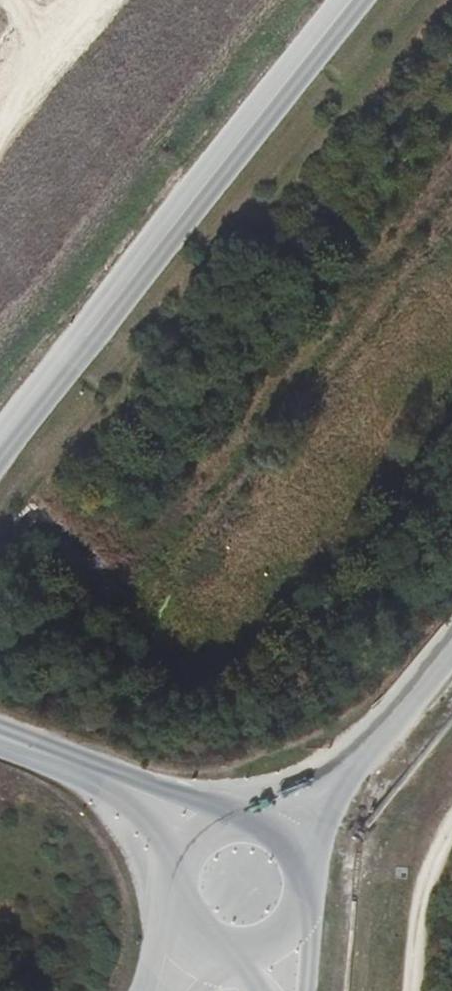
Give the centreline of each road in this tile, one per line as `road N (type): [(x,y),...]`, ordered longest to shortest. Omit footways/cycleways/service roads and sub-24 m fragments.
road 1 (track): [(451,832),(422,906),(414,990)]

